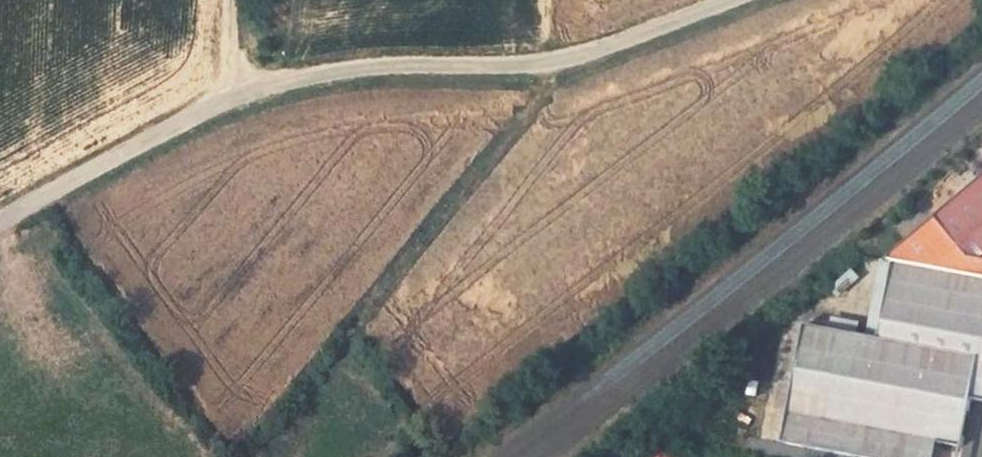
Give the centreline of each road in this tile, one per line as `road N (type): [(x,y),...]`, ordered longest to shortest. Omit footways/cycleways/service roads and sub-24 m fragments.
road 1 (unclassified): [(0,230),(243,96),(400,68),(554,67),(739,0)]

